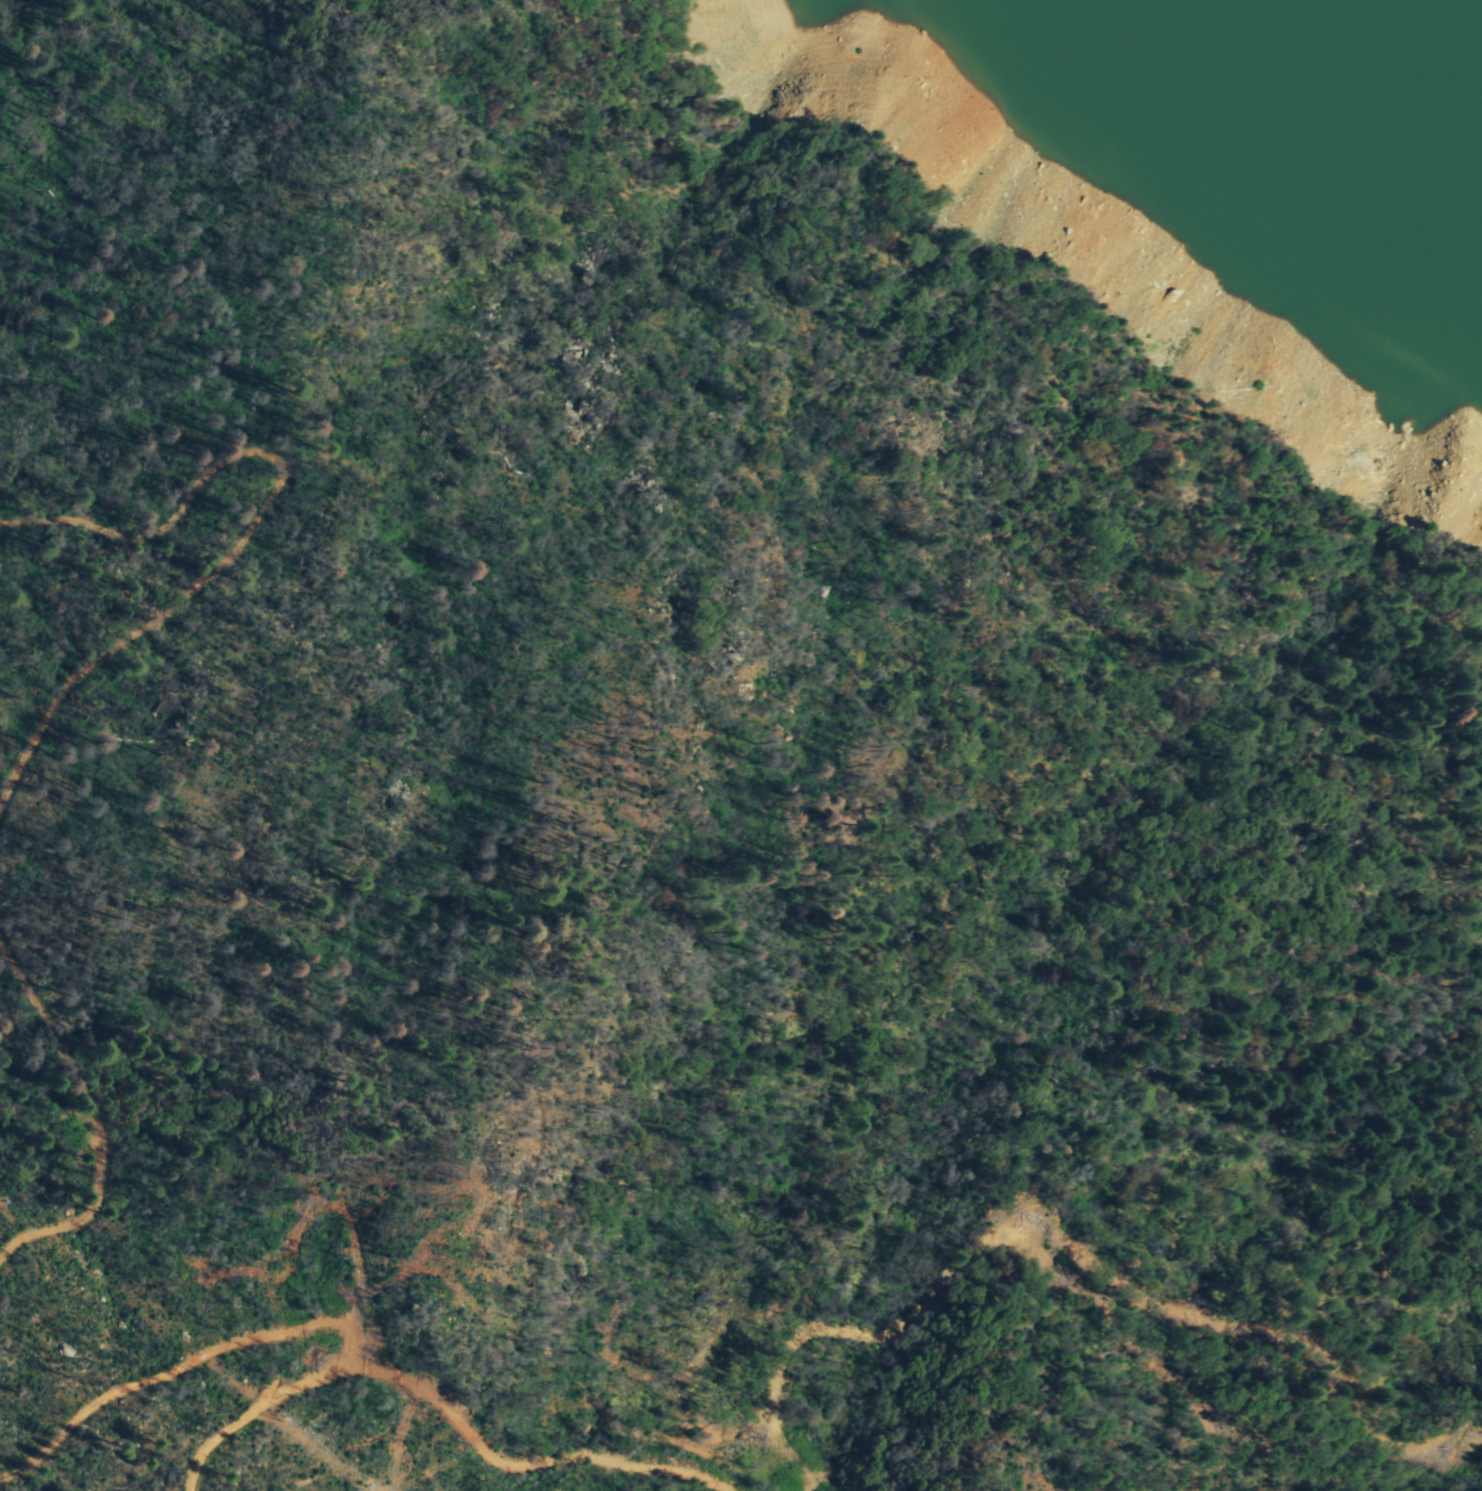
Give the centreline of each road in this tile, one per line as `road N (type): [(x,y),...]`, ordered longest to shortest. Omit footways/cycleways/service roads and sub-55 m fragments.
road 1 (residential): [(0,519),(25,500),(119,472),(179,495),(201,434),(246,411),(273,434),(279,467),(257,528),(86,678),(41,777),(19,888),(119,1093),(119,1171),(0,1248)]
road 2 (residential): [(0,1469),(207,1331),(318,1304),(340,1315),(340,1359),(213,1464),(205,1490)]

